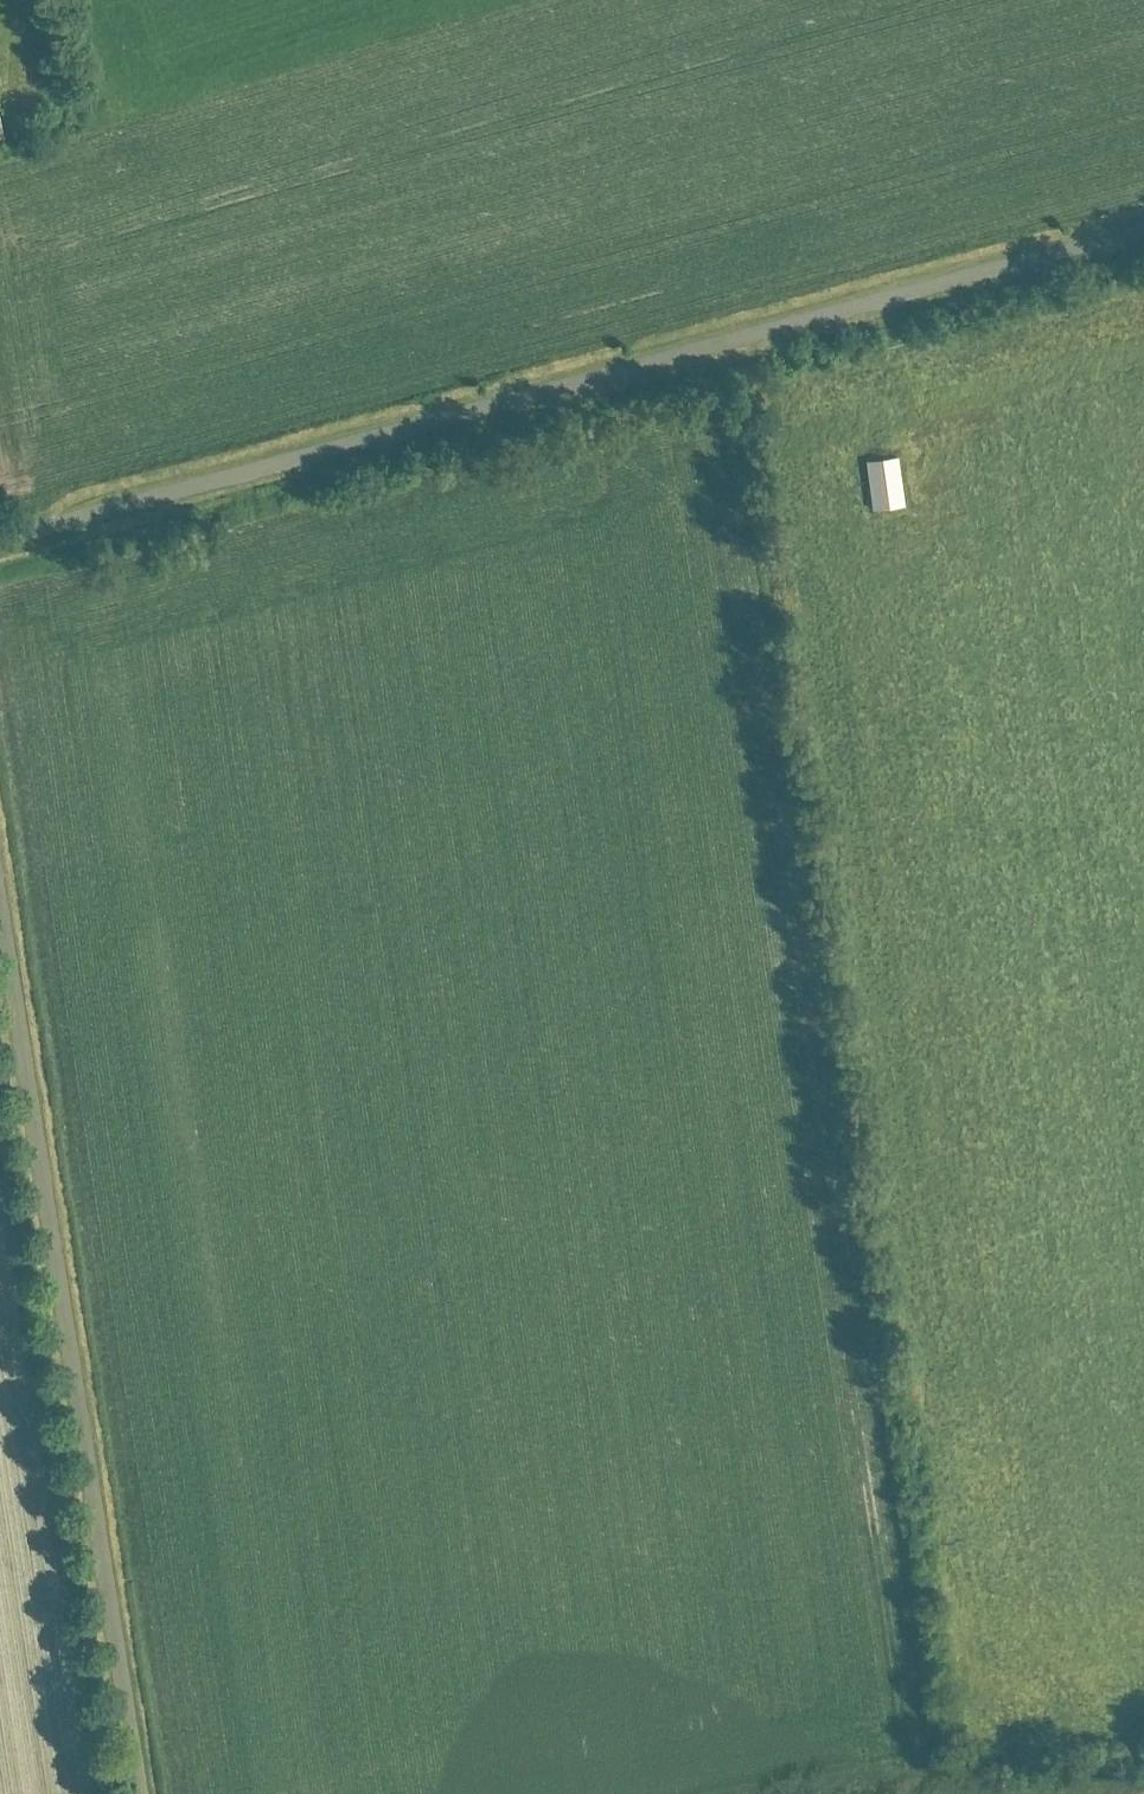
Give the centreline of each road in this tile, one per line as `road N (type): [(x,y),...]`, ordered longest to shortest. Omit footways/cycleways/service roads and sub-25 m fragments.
road 1 (residential): [(0,534),(1143,222)]
road 2 (residential): [(0,870),(143,1793)]

